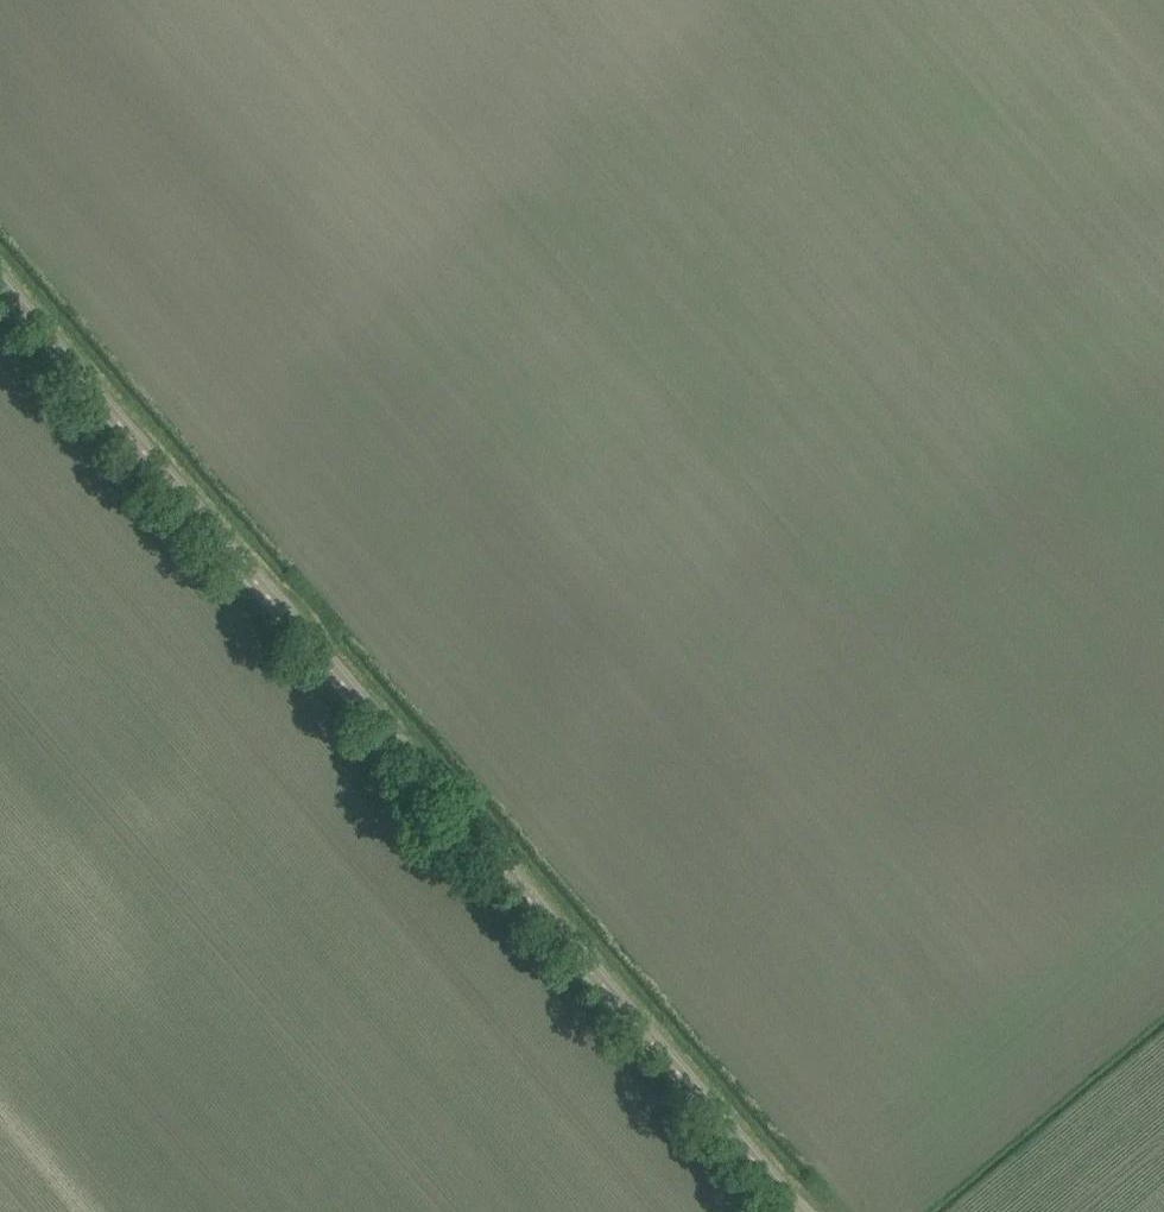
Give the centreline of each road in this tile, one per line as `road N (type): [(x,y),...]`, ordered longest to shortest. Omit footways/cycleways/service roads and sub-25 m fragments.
road 1 (unclassified): [(799,1211),(0,281)]

